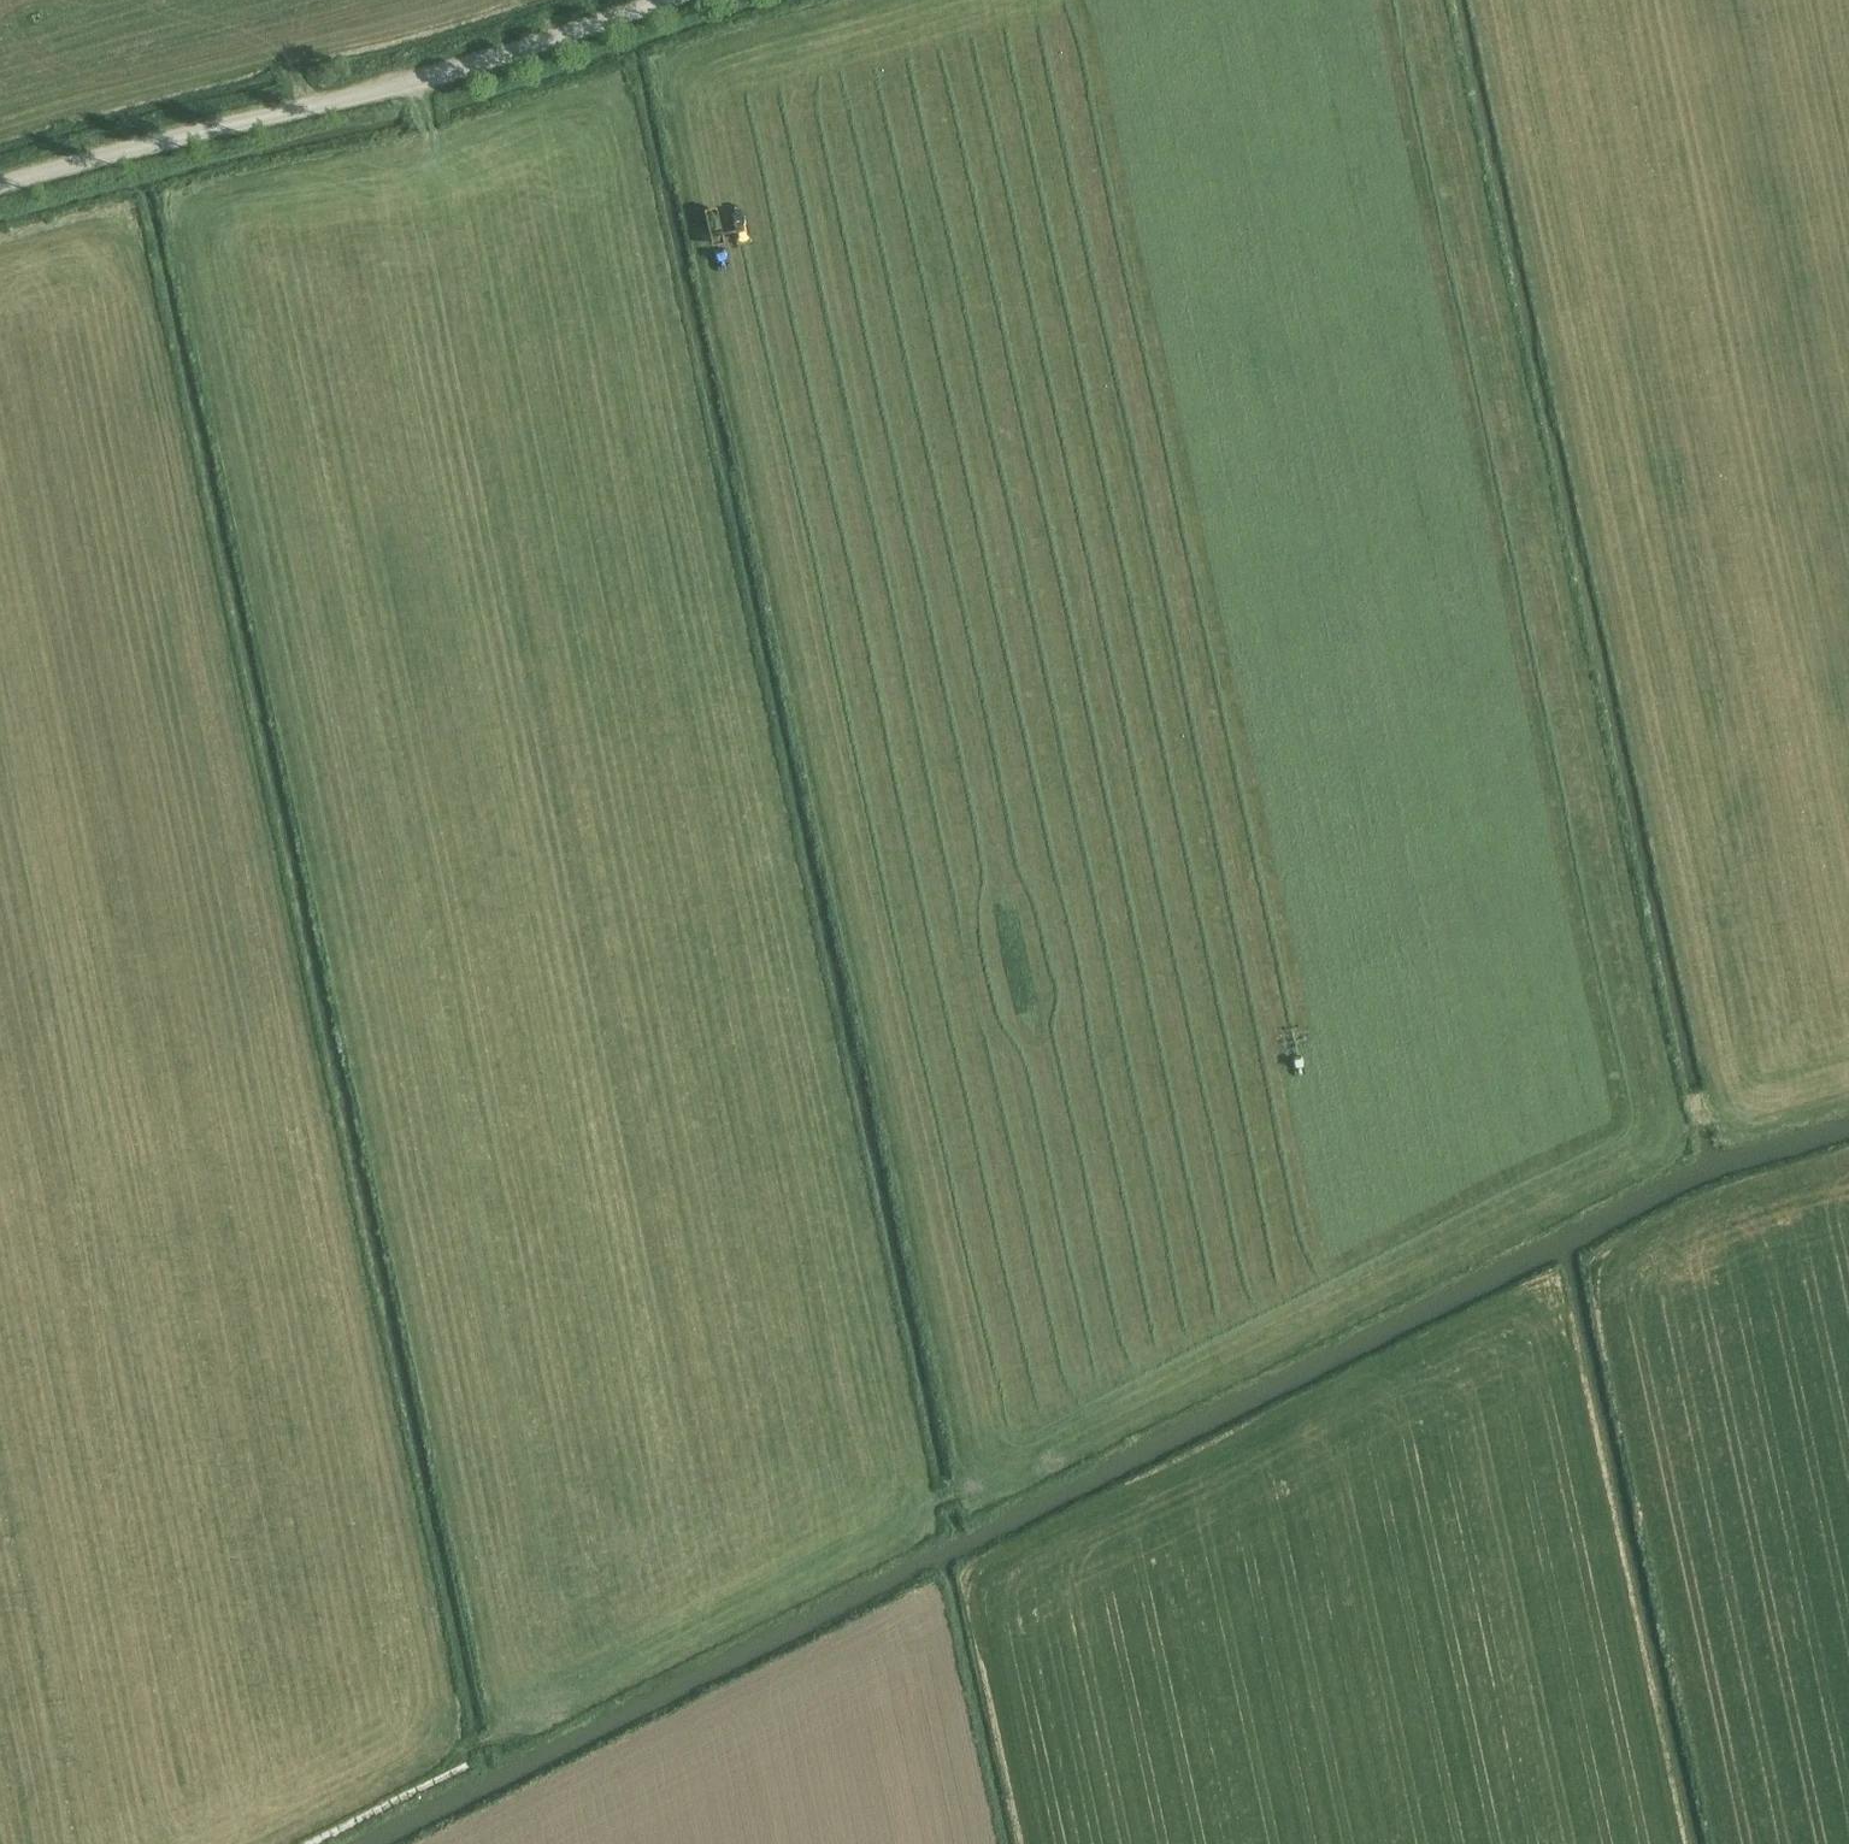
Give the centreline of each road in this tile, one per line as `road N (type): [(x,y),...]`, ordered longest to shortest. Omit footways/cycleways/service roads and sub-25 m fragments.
road 1 (unclassified): [(0,184),(374,92),(668,0)]

